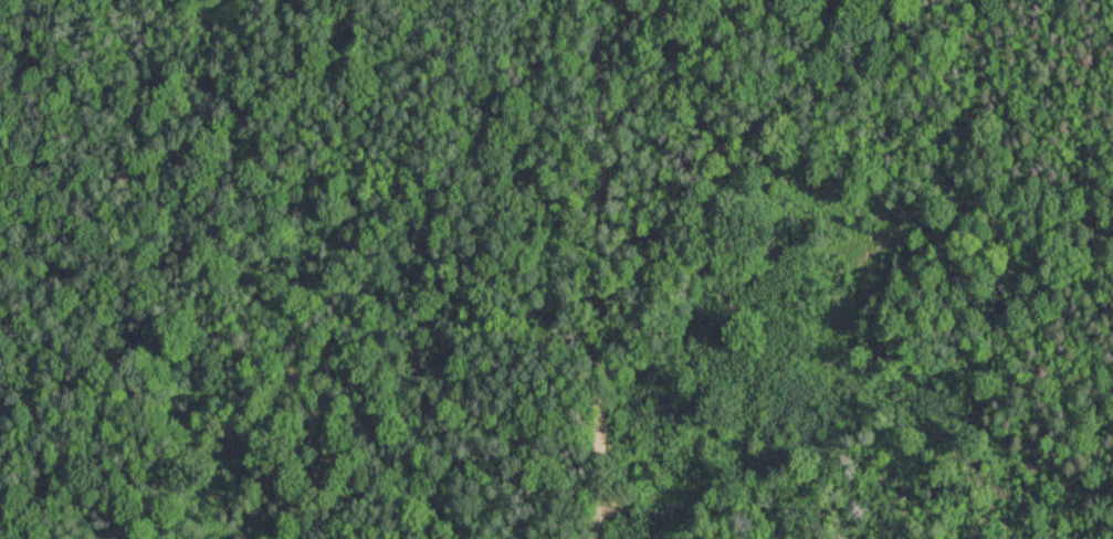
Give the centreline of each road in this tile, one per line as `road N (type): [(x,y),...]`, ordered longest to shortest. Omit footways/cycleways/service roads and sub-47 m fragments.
road 1 (residential): [(591,538),(591,0)]

